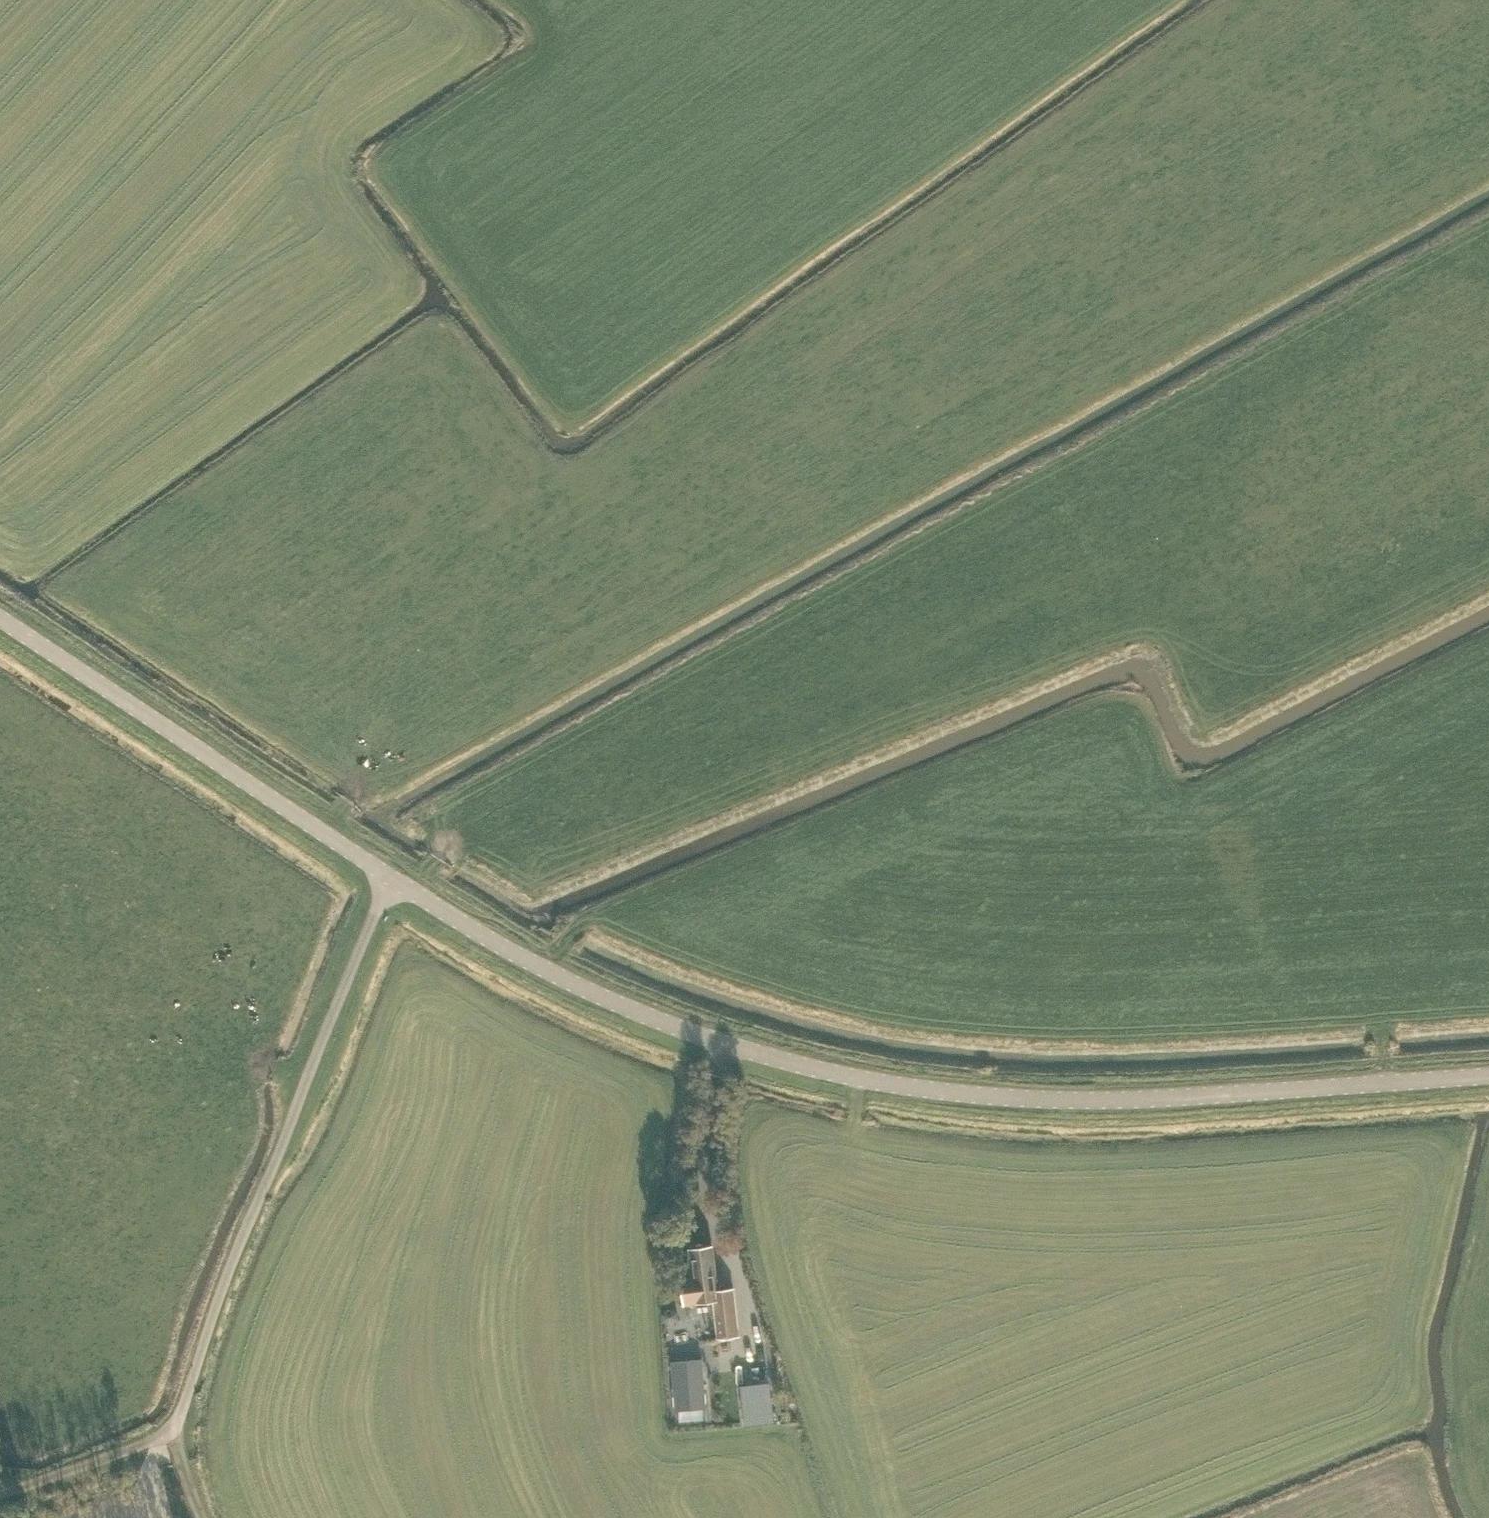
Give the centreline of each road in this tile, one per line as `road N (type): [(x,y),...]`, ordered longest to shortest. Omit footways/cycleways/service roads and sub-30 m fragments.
road 1 (tertiary): [(1488,1075),(1103,1099),(871,1079),(775,1057),(632,1009),(523,957),(395,878)]
road 2 (unclassified): [(172,1428),(235,1257),(395,878)]
road 3 (tertiary): [(395,878),(0,617)]

